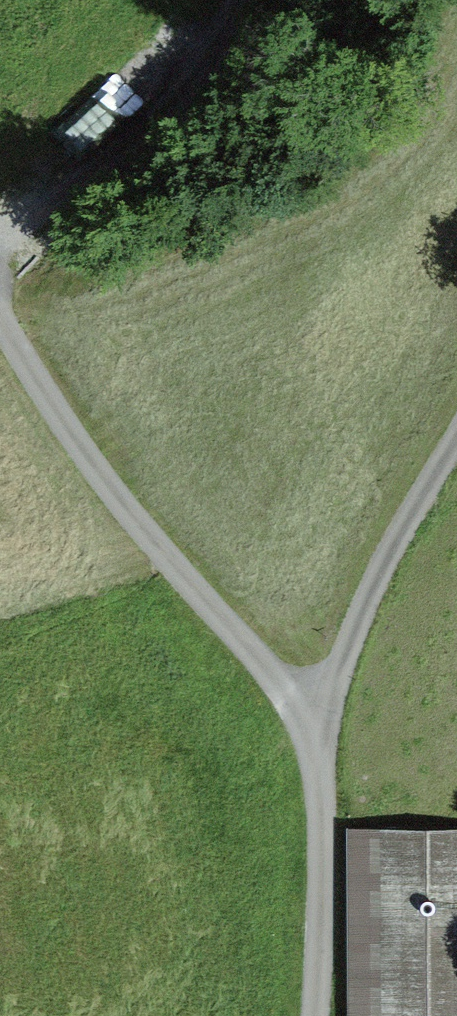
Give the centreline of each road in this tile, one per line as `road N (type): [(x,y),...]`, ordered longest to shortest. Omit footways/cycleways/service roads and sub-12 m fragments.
road 1 (unclassified): [(0,320),(129,514),(316,720)]
road 2 (unclassified): [(316,720),(370,594),(456,439)]
road 3 (unclassified): [(316,1015),(324,811),(316,720)]

